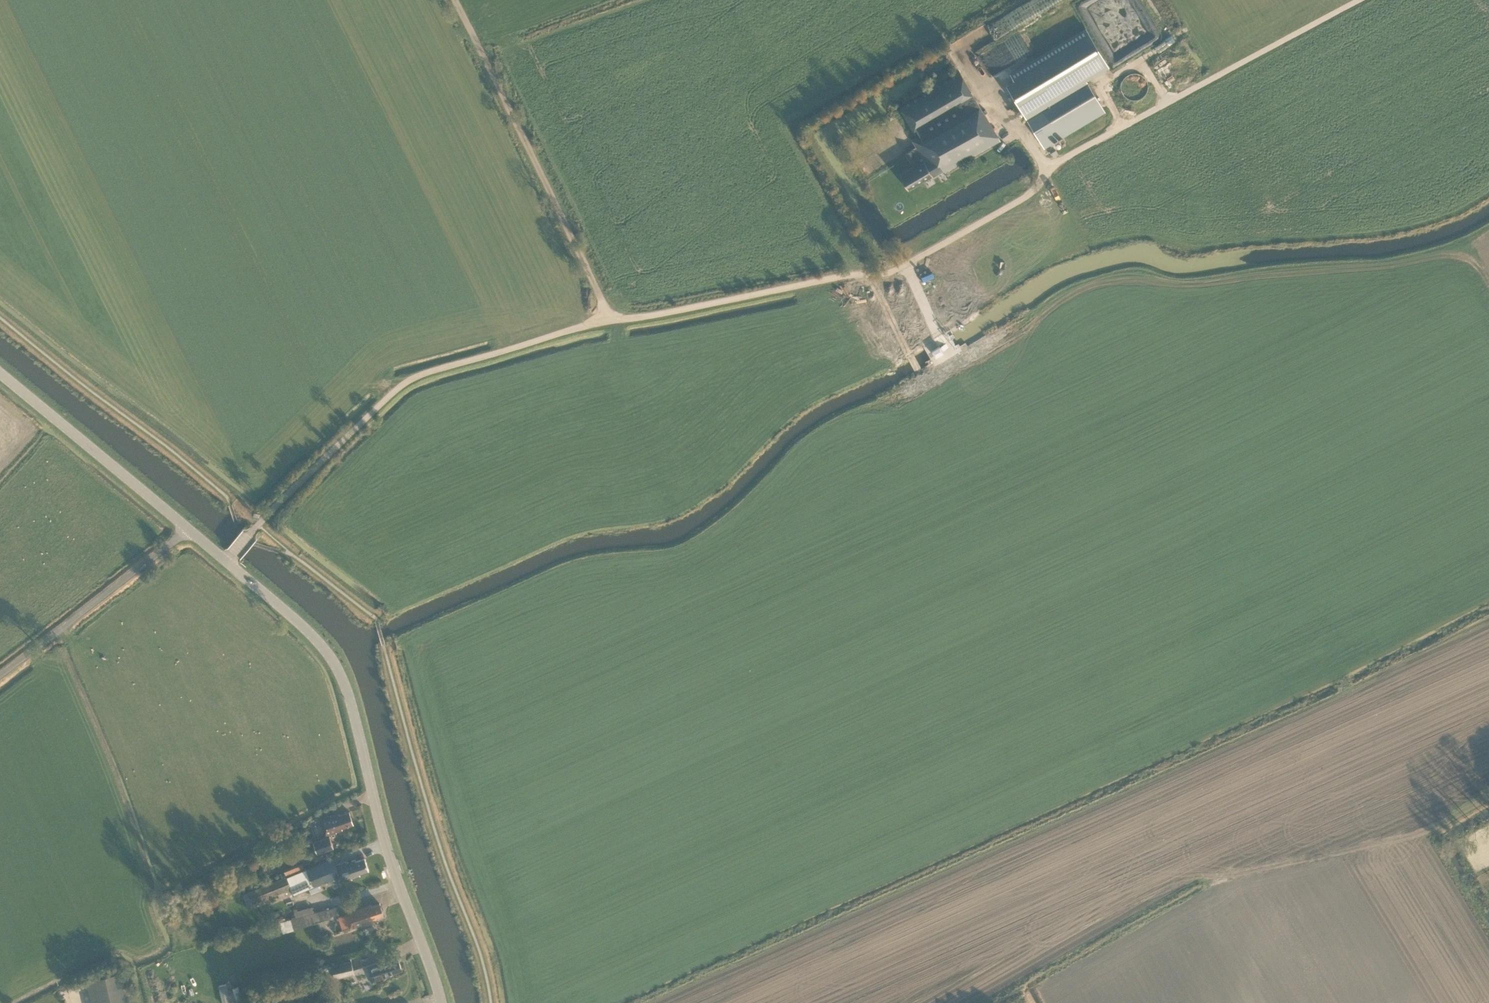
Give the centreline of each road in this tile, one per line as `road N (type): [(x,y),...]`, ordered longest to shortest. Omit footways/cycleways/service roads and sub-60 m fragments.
road 1 (unclassified): [(227,561),(407,383),(580,329),(896,269),(1028,194),(1056,163),(1359,0)]
road 2 (secondary): [(441,1002),(394,871),(341,675),(311,633),(227,561)]
road 3 (track): [(611,323),(453,0)]
road 4 (secondary): [(189,529),(0,372)]
road 5 (unclassified): [(0,676),(189,529)]

